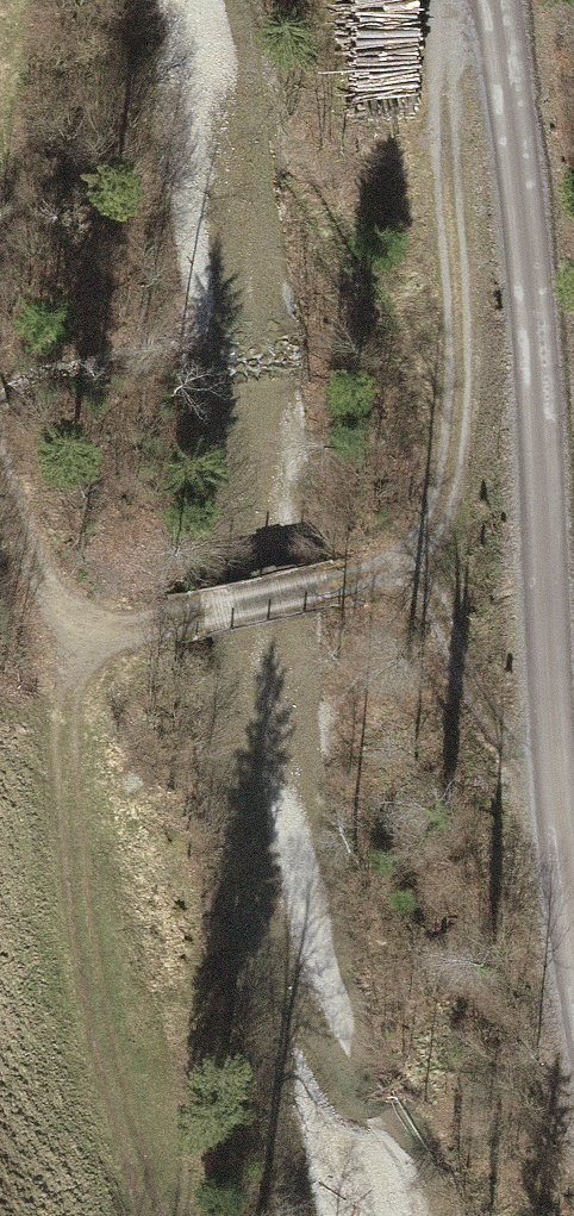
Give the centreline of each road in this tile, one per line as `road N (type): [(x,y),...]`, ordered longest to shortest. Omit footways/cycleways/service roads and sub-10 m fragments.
road 1 (track): [(476,0),(443,53),(463,316),(451,461),(444,499),(408,559),(358,578),(74,639),(40,599),(0,472)]
road 2 (track): [(496,0),(511,63),(573,898)]
road 3 (track): [(74,639),(62,710),(76,949),(150,1215)]

